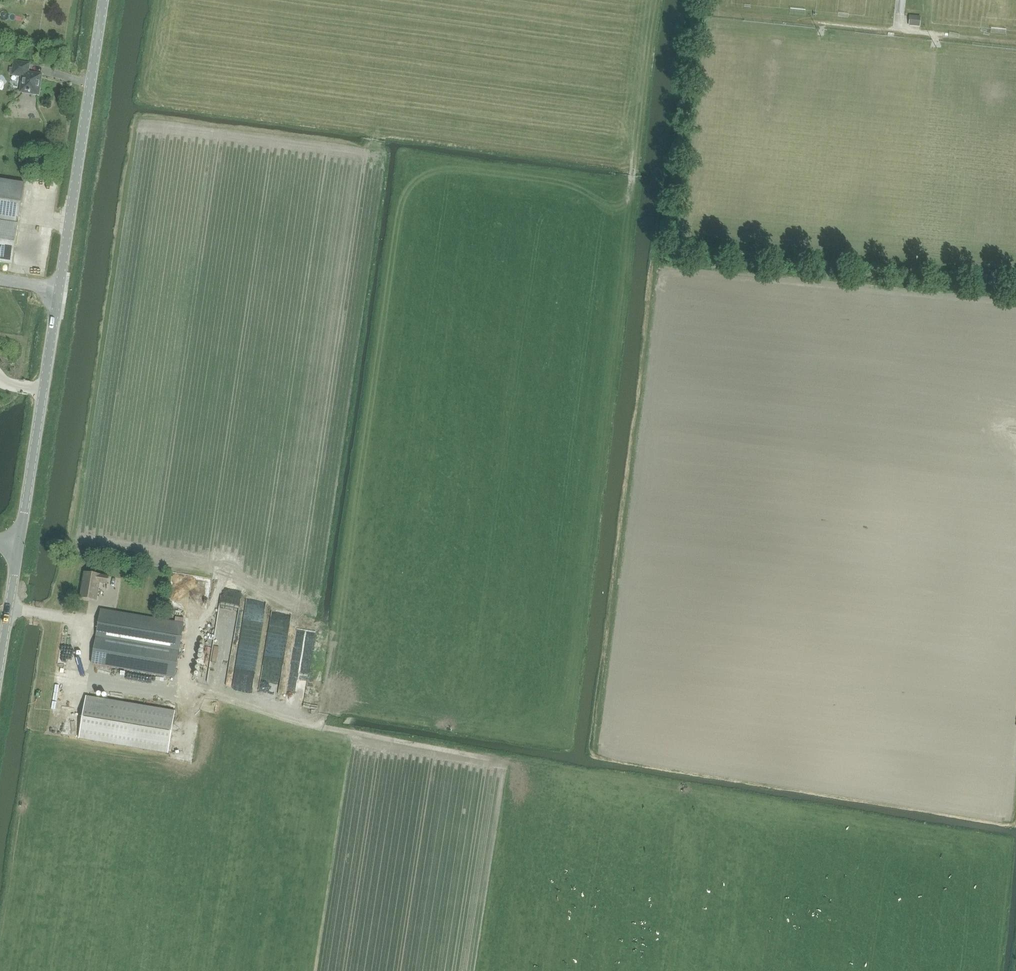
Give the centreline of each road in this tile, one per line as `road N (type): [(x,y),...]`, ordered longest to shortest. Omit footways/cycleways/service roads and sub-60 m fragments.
road 1 (unclassified): [(103,0),(19,545)]

